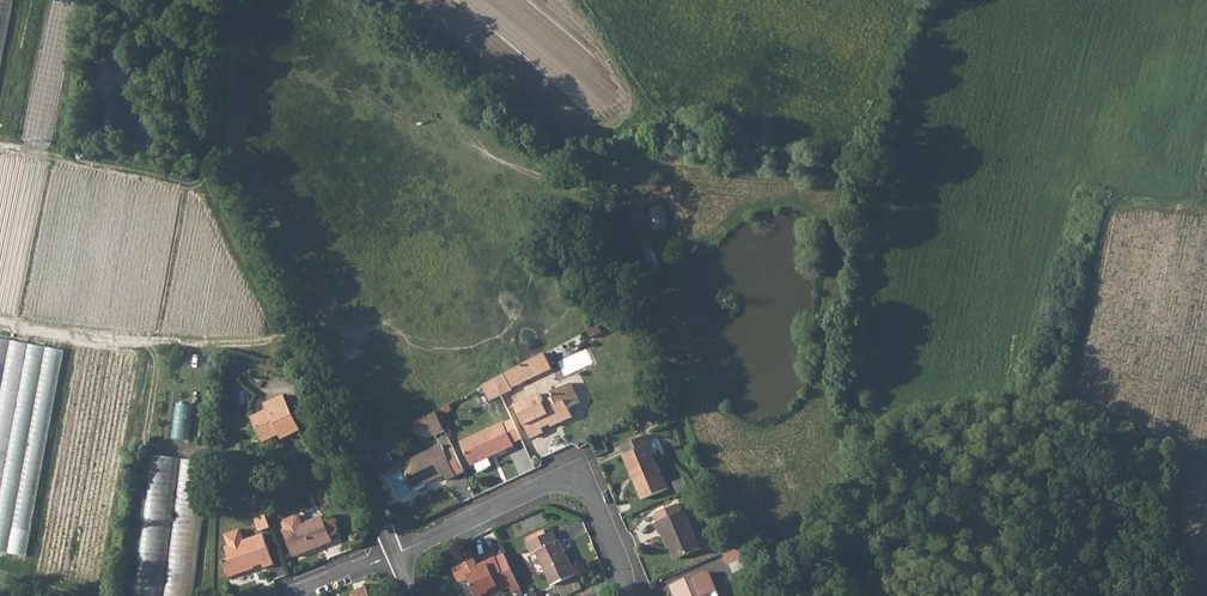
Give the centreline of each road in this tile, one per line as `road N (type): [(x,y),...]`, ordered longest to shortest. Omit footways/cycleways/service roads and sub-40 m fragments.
road 1 (residential): [(625,595),(624,570),(578,479),(543,485),(396,553)]
road 2 (residential): [(335,409),(396,553)]

